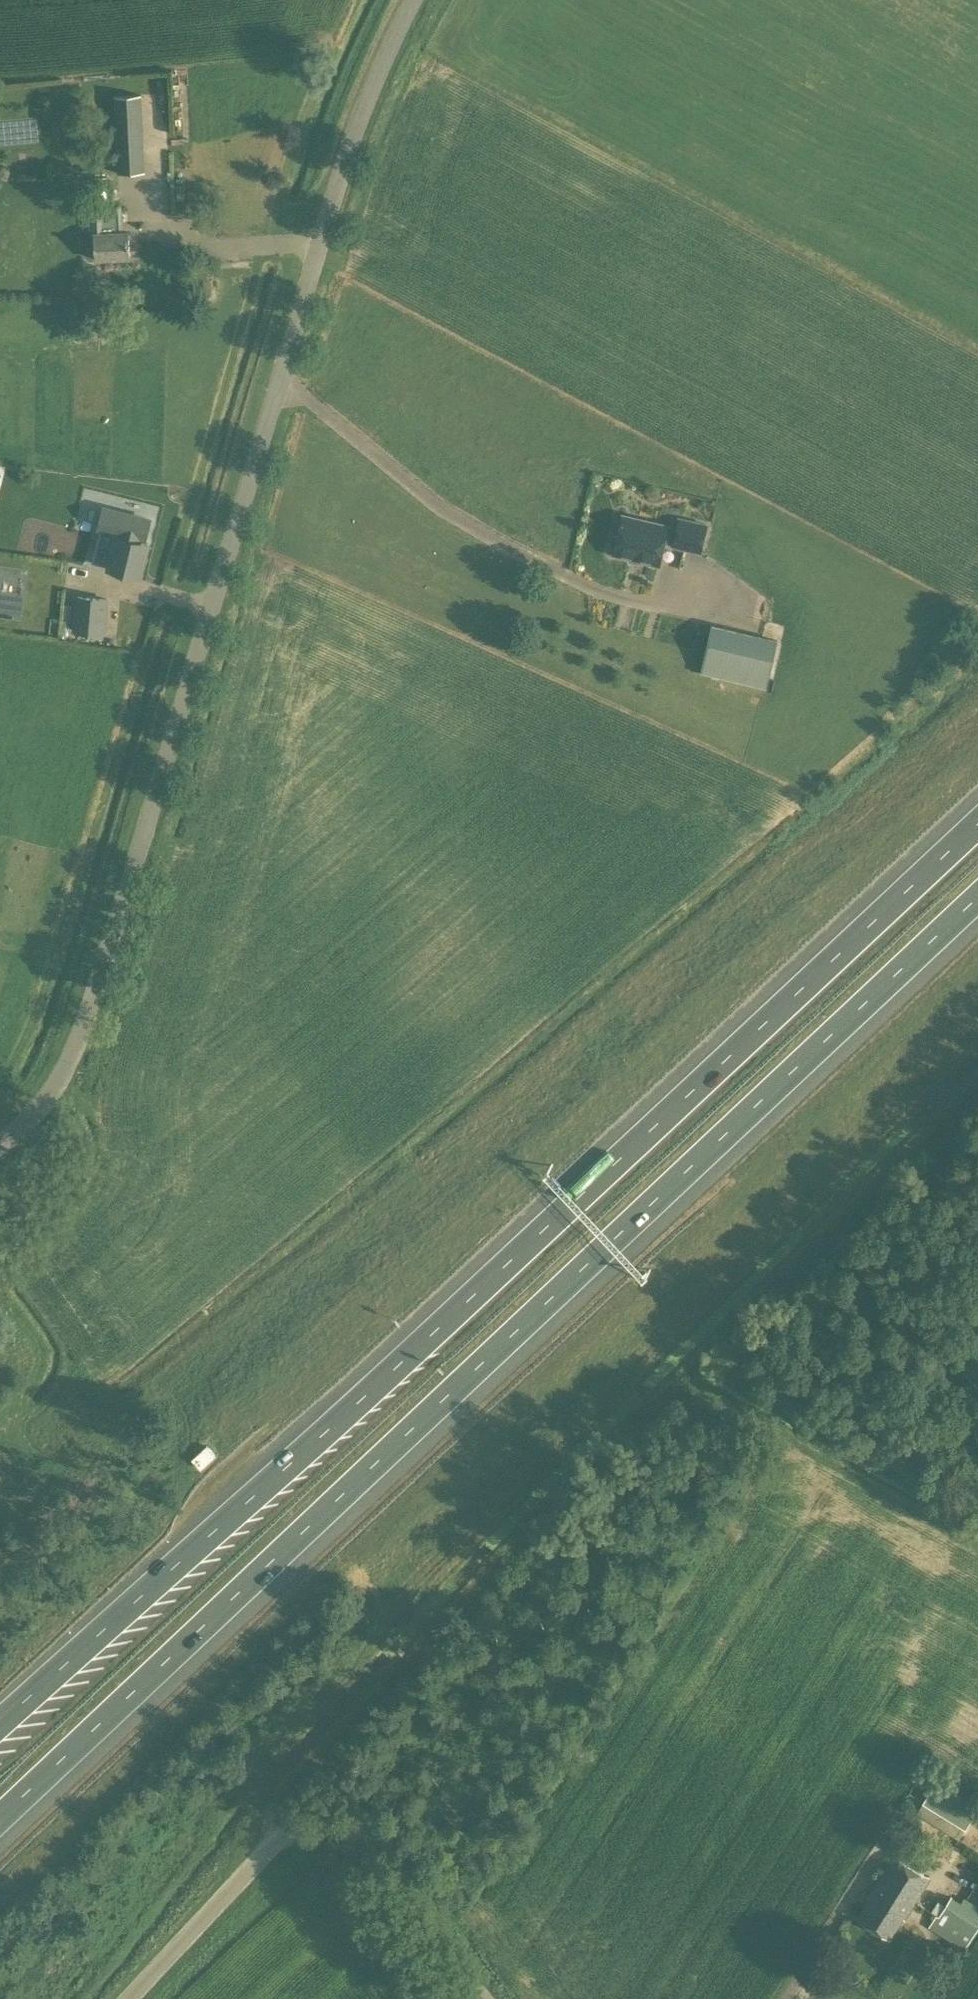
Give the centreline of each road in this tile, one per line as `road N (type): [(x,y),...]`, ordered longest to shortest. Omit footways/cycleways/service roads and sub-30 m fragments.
road 1 (motorway): [(0,1797),(977,890)]
road 2 (motorway): [(977,819),(0,1724)]
road 3 (unclassified): [(0,1141),(24,1127),(62,1073),(94,1006),(363,122),(425,0)]
road 4 (unclassified): [(486,1998),(369,1843),(352,1830),(311,1825),(271,1844),(127,1998)]

